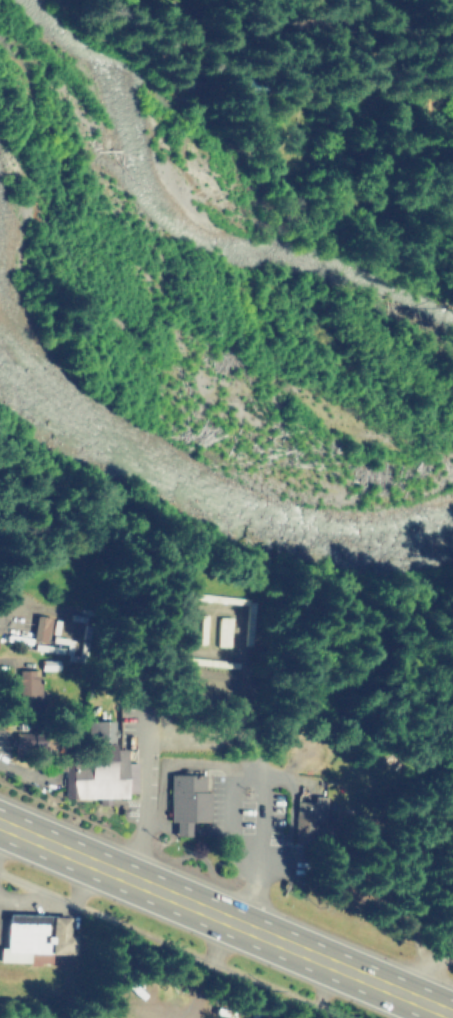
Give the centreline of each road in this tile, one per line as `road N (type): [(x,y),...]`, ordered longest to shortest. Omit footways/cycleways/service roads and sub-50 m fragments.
road 1 (trunk): [(452,1014),(0,823)]
road 2 (residential): [(452,18),(431,27),(339,16),(201,25)]
road 3 (residential): [(452,566),(309,548)]
road 4 (residential): [(339,16),(339,141)]

